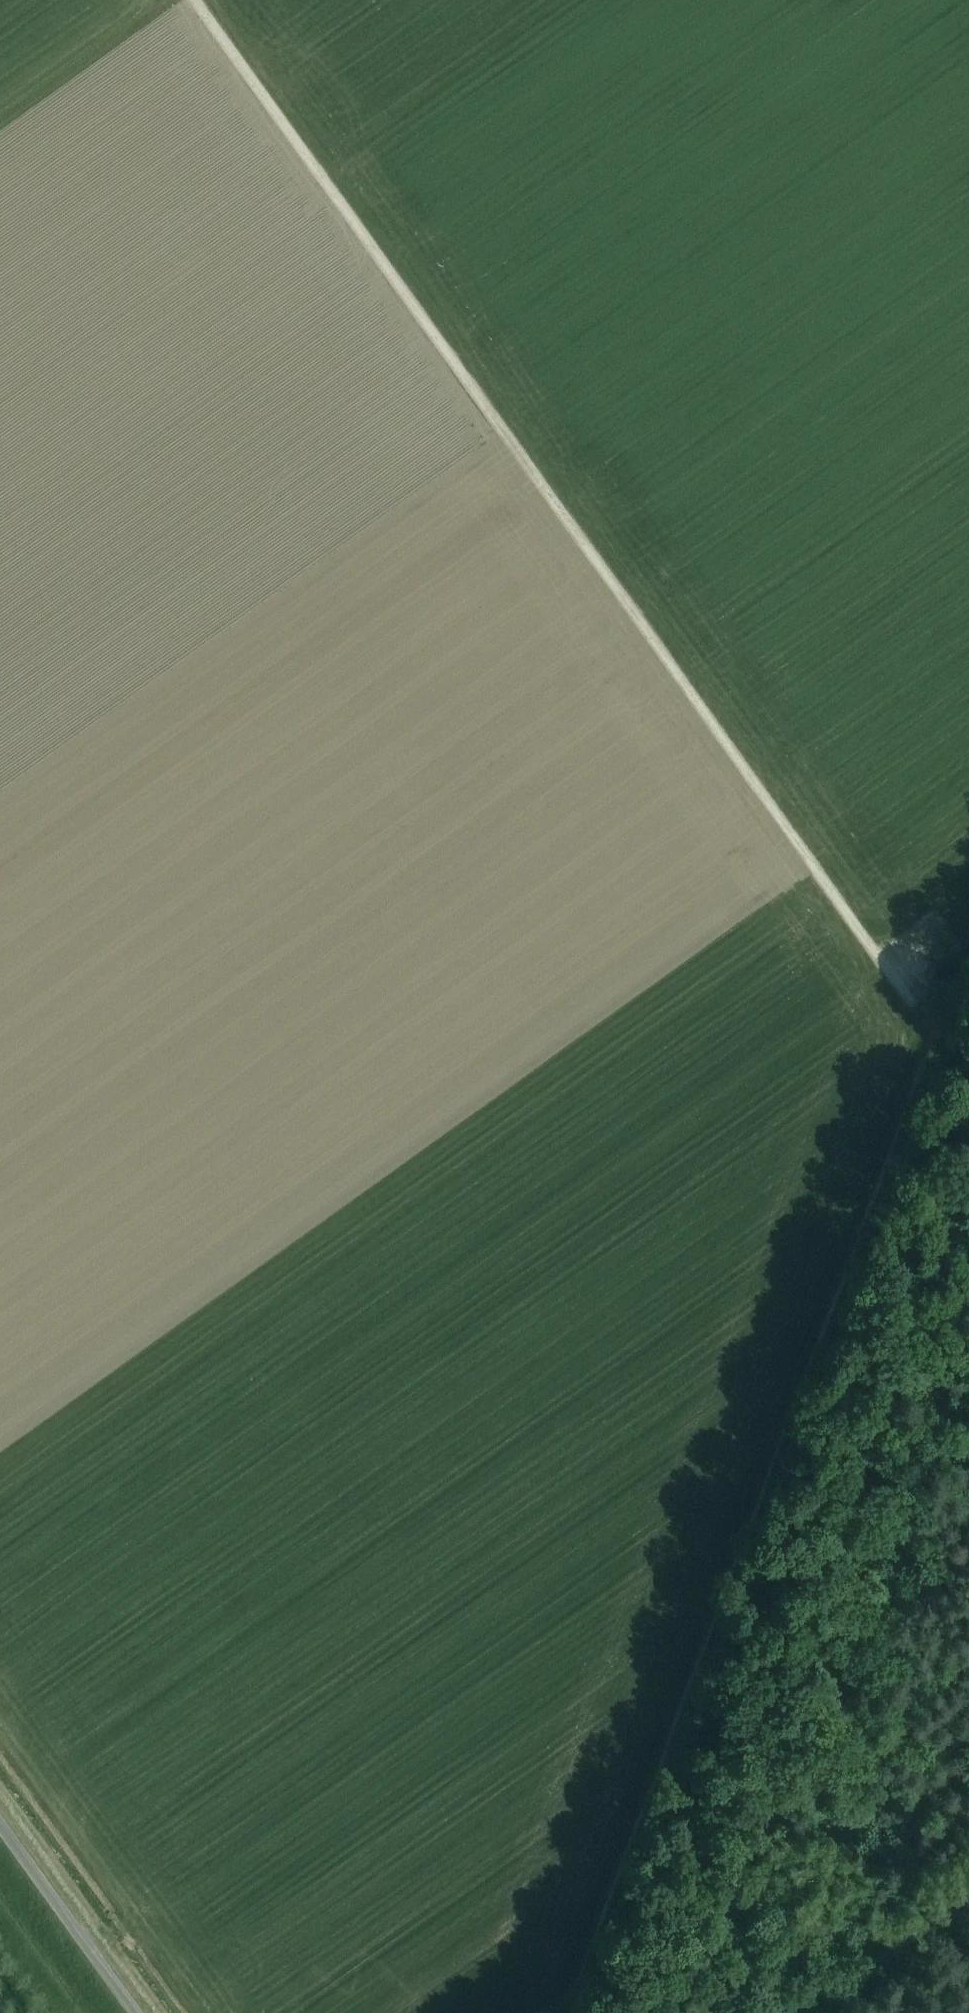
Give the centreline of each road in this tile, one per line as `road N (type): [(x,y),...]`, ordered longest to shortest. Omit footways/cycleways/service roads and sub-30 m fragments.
road 1 (unclassified): [(136,2012),(0,1826)]
road 2 (track): [(807,2012),(968,1893)]

